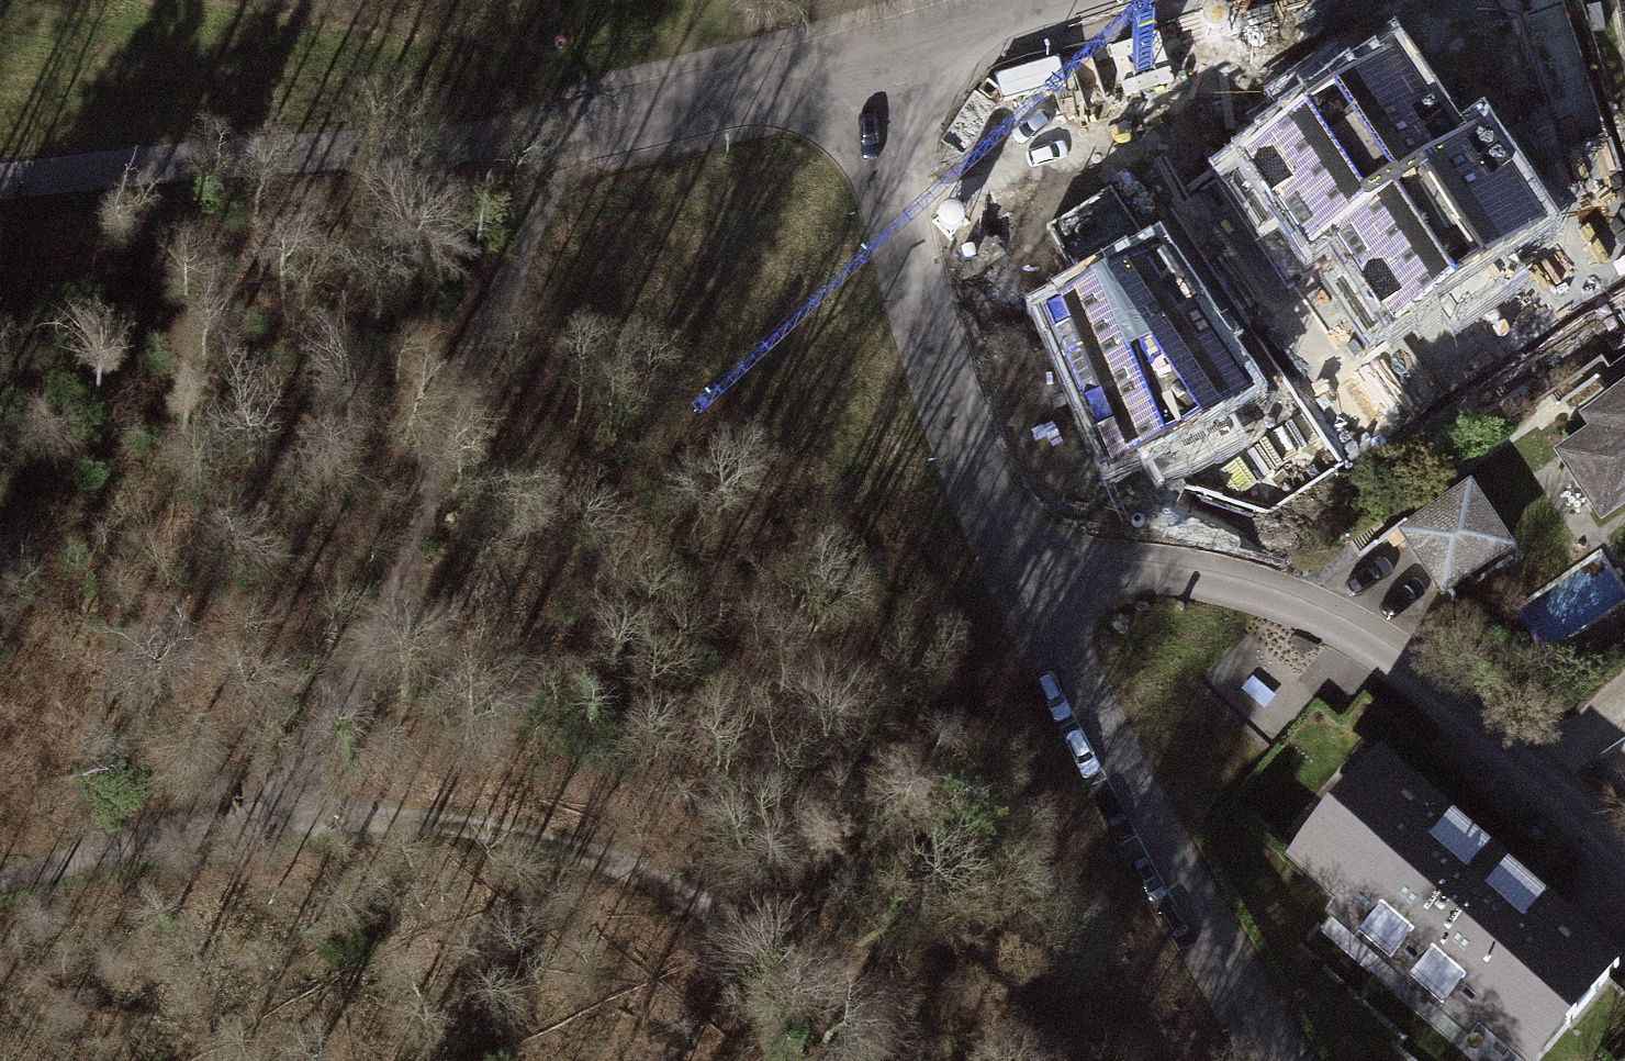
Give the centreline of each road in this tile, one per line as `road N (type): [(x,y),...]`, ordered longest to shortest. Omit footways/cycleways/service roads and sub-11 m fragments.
road 1 (track): [(0,867),(276,814),(369,662),(567,133)]
road 2 (unclassified): [(0,185),(289,149),(567,133),(847,79)]
road 3 (residential): [(990,554),(1220,589),(1390,658),(1624,879)]
road 4 (track): [(276,814),(498,825),(783,963),(865,1060)]
road 5 (unclassified): [(990,554),(1111,757),(1274,1060)]
road 6 (unclassified): [(847,79),(990,554)]
road 7 (unclassified): [(1061,0),(847,79)]

